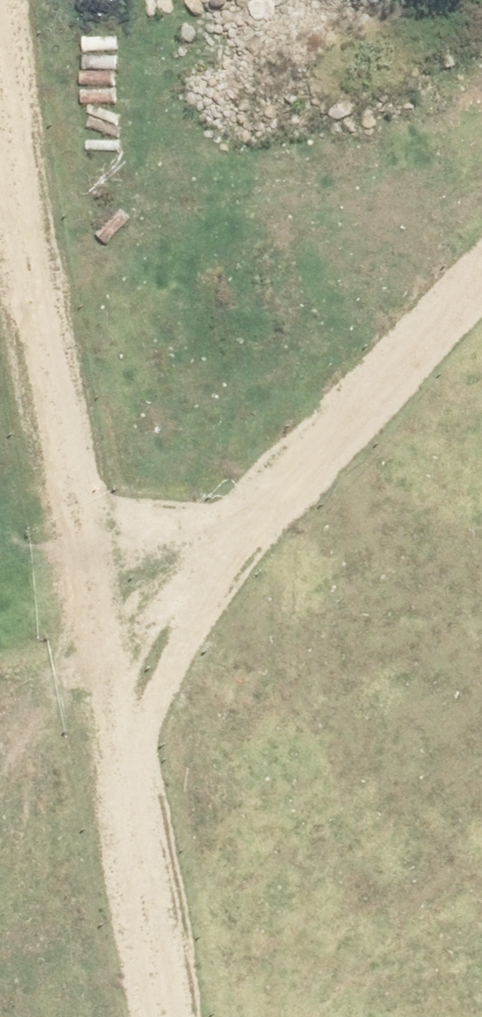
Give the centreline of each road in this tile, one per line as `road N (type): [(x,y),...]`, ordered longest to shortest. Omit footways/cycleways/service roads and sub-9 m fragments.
road 1 (track): [(104,0),(250,1016)]
road 2 (track): [(212,750),(269,566),(481,267)]

